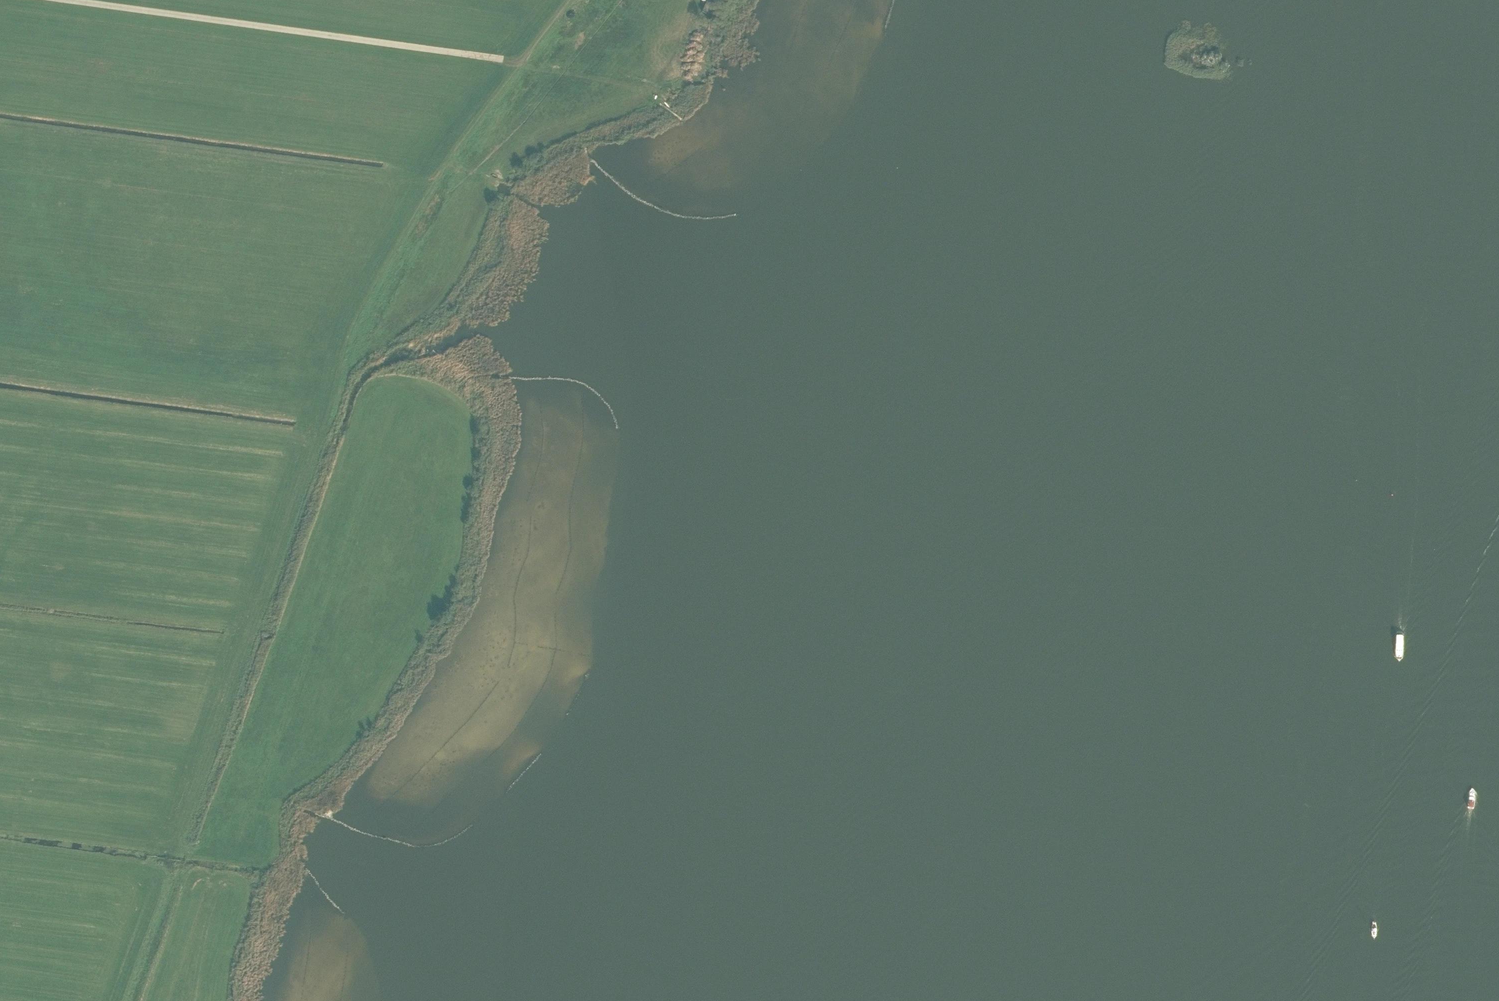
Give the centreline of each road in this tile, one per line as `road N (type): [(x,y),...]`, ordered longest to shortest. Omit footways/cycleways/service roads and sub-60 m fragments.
road 1 (track): [(65,0),(502,59)]

